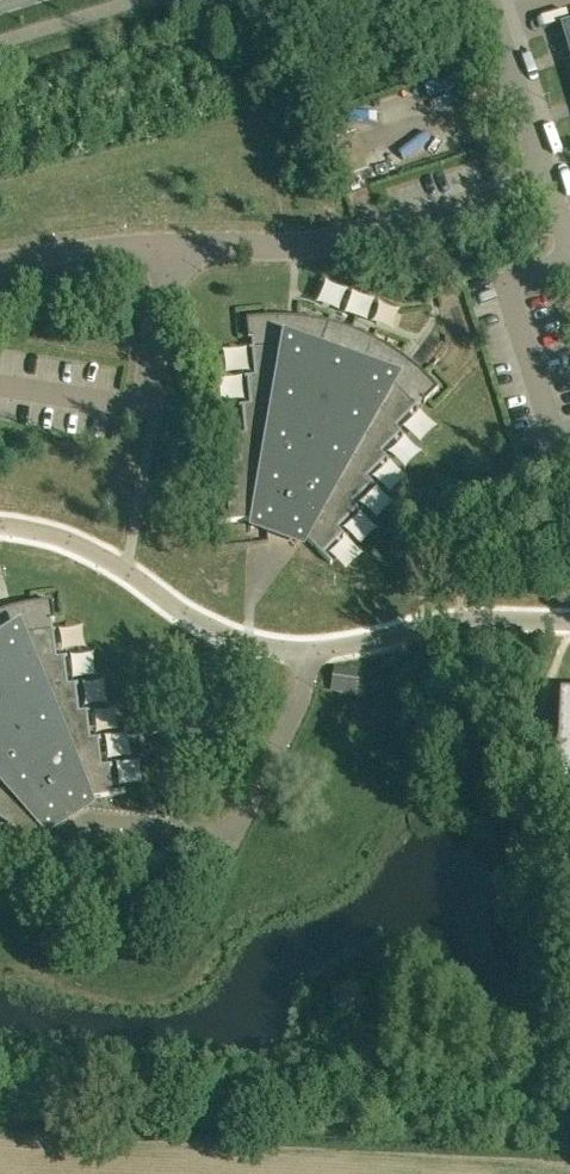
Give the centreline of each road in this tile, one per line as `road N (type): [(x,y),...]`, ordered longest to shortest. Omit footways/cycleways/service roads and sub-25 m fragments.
road 1 (residential): [(569,624),(445,622),(302,654),(241,643),(189,620),(79,546),(0,527)]
road 2 (residential): [(546,173),(325,239),(177,239)]
road 3 (residential): [(0,380),(154,399),(177,239)]
road 4 (residential): [(177,239),(0,259)]
road 5 (residential): [(497,15),(546,173)]

